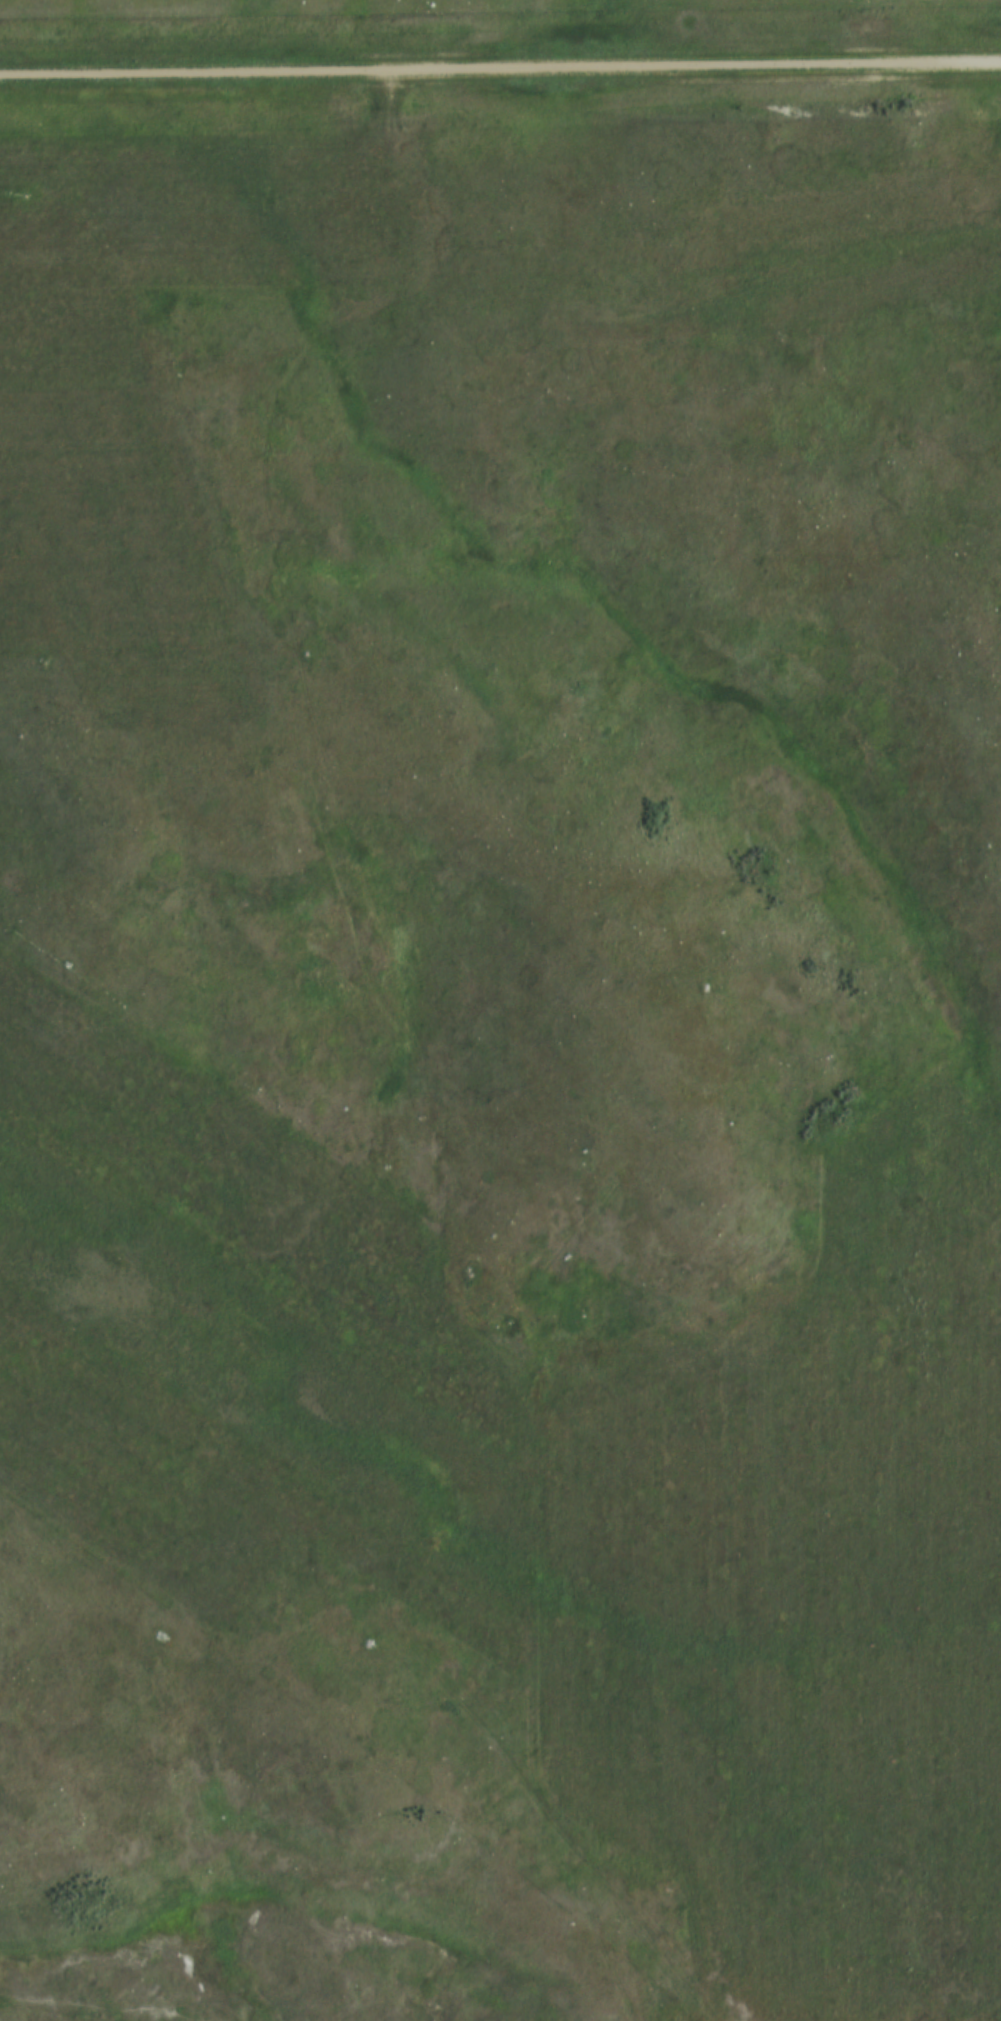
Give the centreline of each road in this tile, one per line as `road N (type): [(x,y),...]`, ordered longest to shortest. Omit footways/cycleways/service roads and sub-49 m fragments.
road 1 (residential): [(0,77),(1000,65)]

